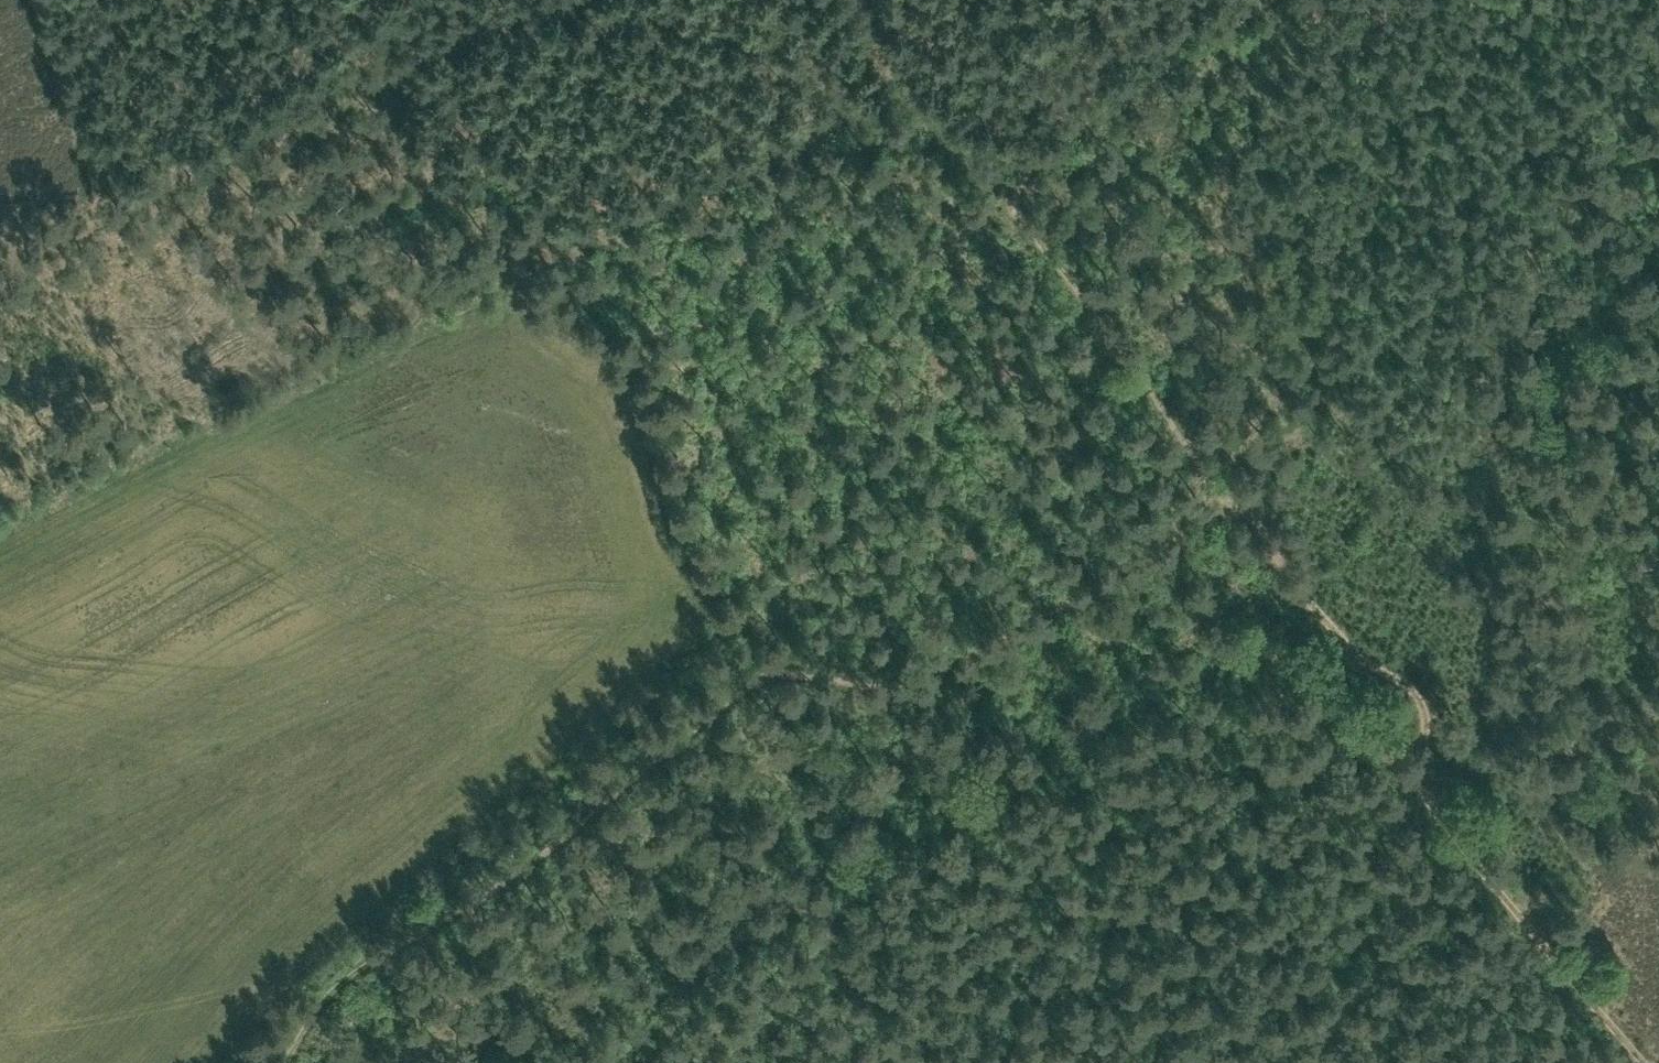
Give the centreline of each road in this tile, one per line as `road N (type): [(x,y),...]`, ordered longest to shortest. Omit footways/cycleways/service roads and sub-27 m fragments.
road 1 (track): [(1248,0),(1021,149),(998,186),(1204,473),(943,689),(739,689),(345,986),(284,1062)]

